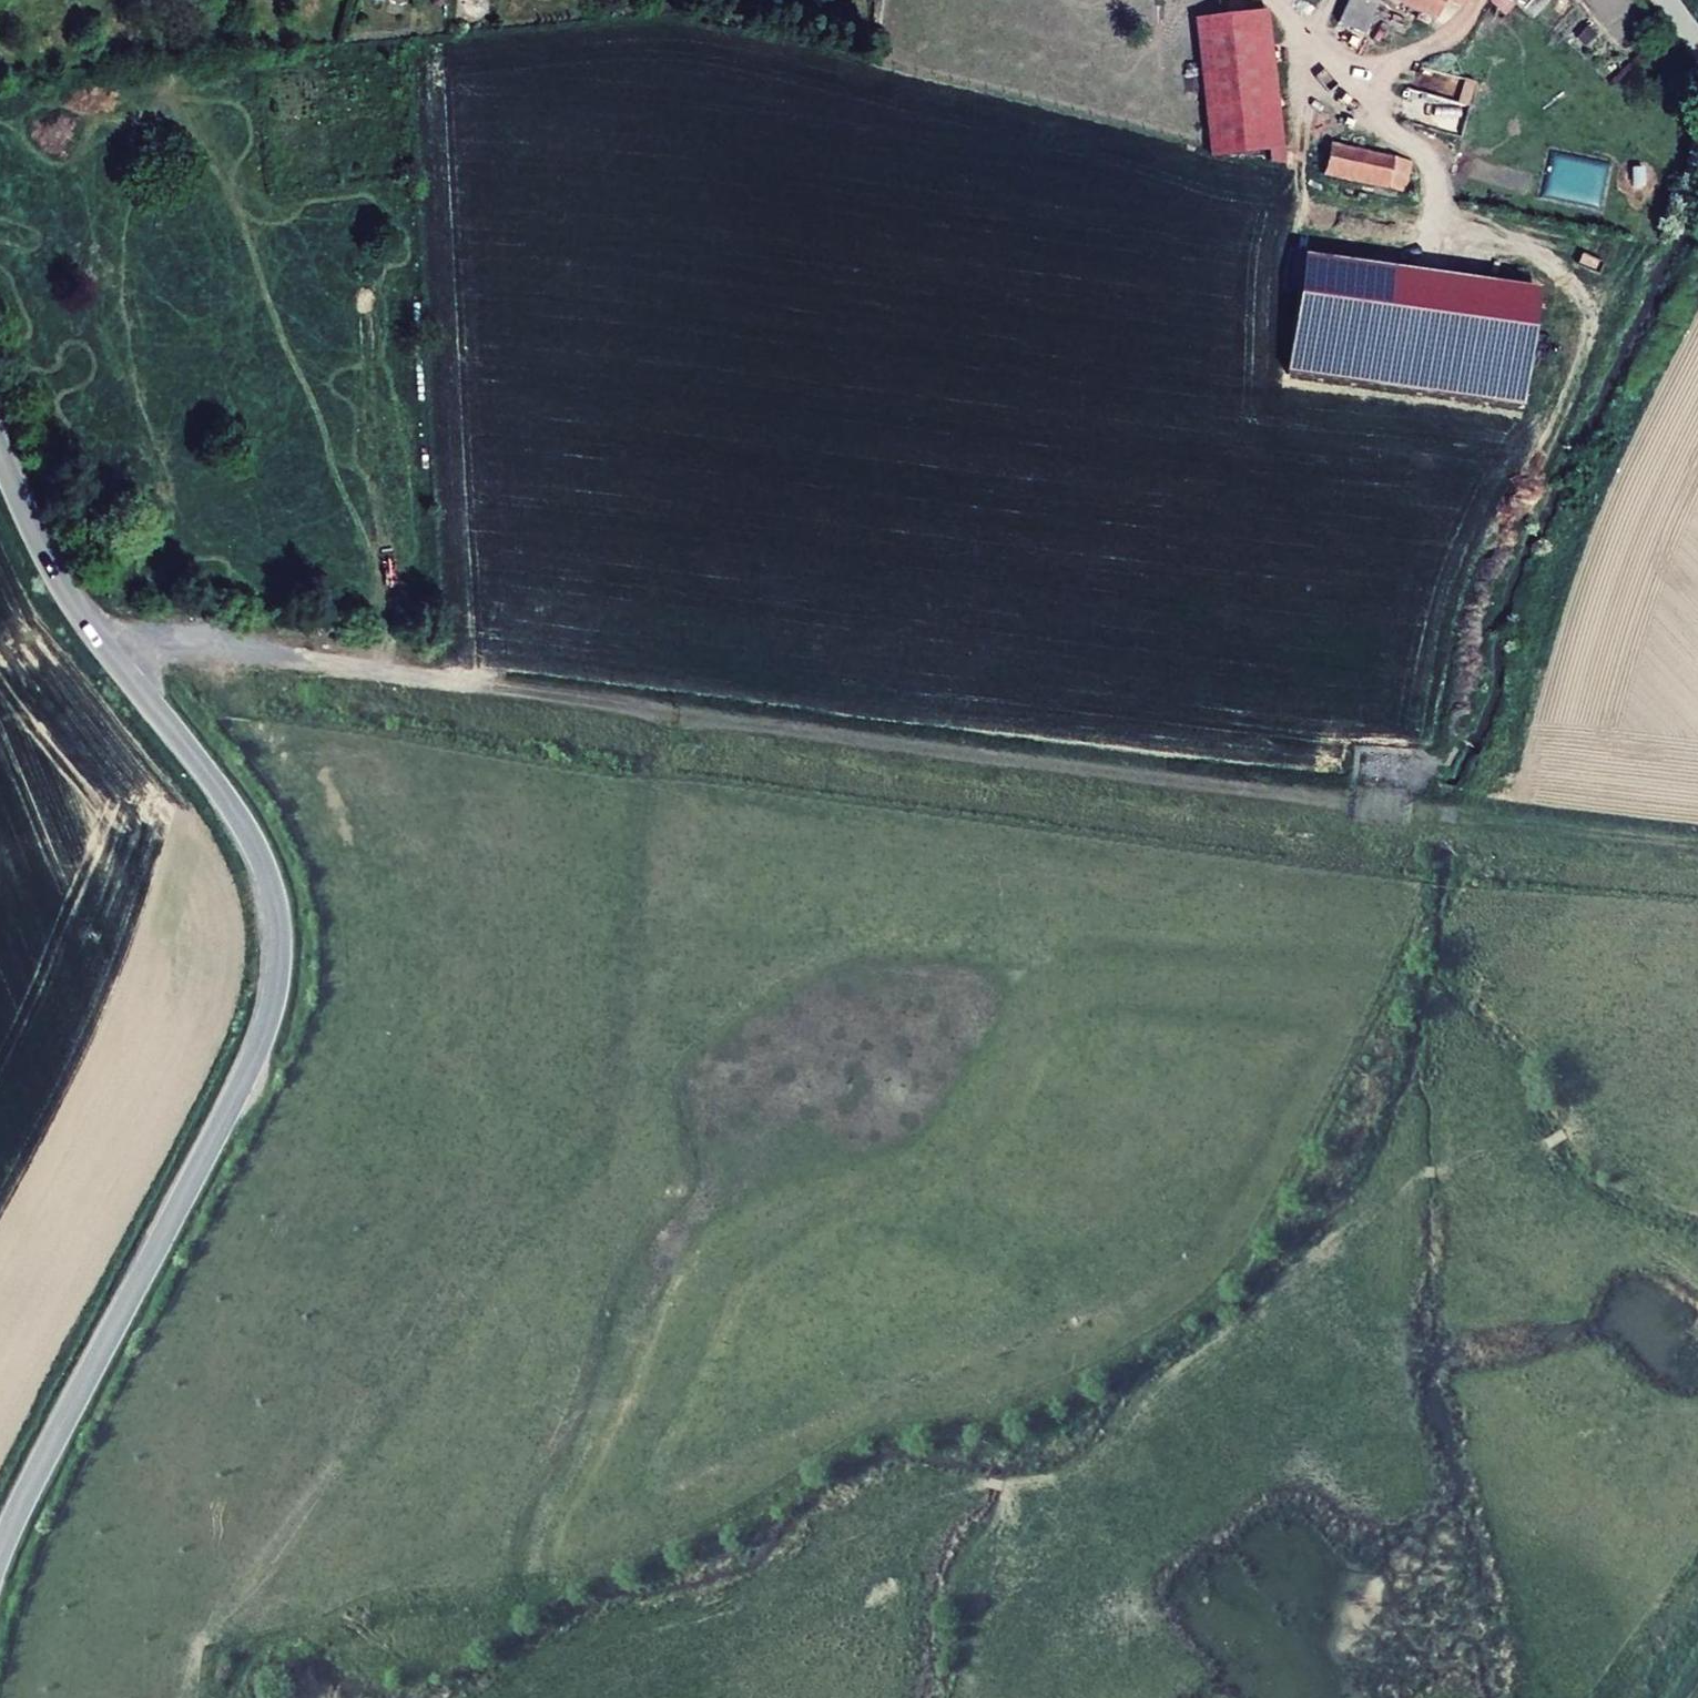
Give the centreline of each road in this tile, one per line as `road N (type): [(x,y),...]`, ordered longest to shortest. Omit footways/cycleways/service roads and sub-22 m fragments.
road 1 (tertiary): [(0,1553),(248,1074),(272,1011),(280,943),(273,882),(252,836),(77,607),(0,445)]

